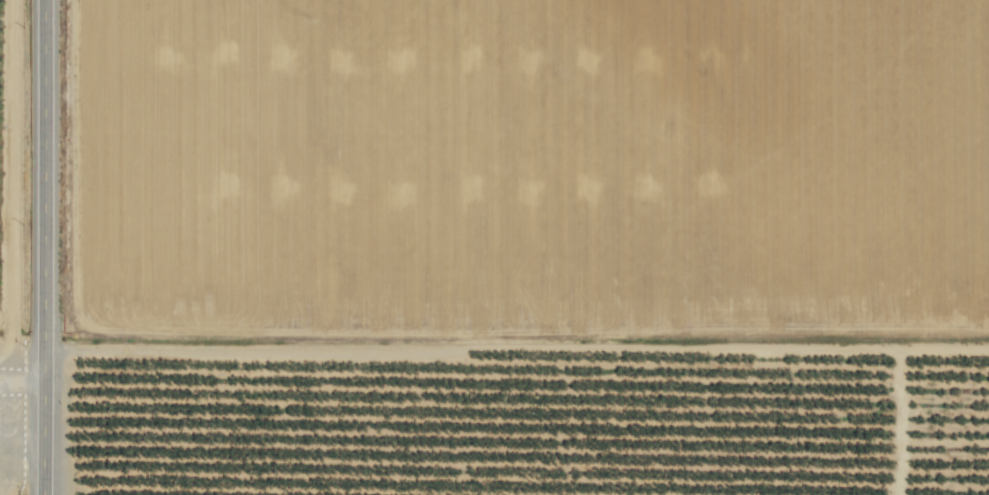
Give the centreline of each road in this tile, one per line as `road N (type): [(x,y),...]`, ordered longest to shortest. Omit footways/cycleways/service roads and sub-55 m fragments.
road 1 (tertiary): [(45,494),(48,0)]

